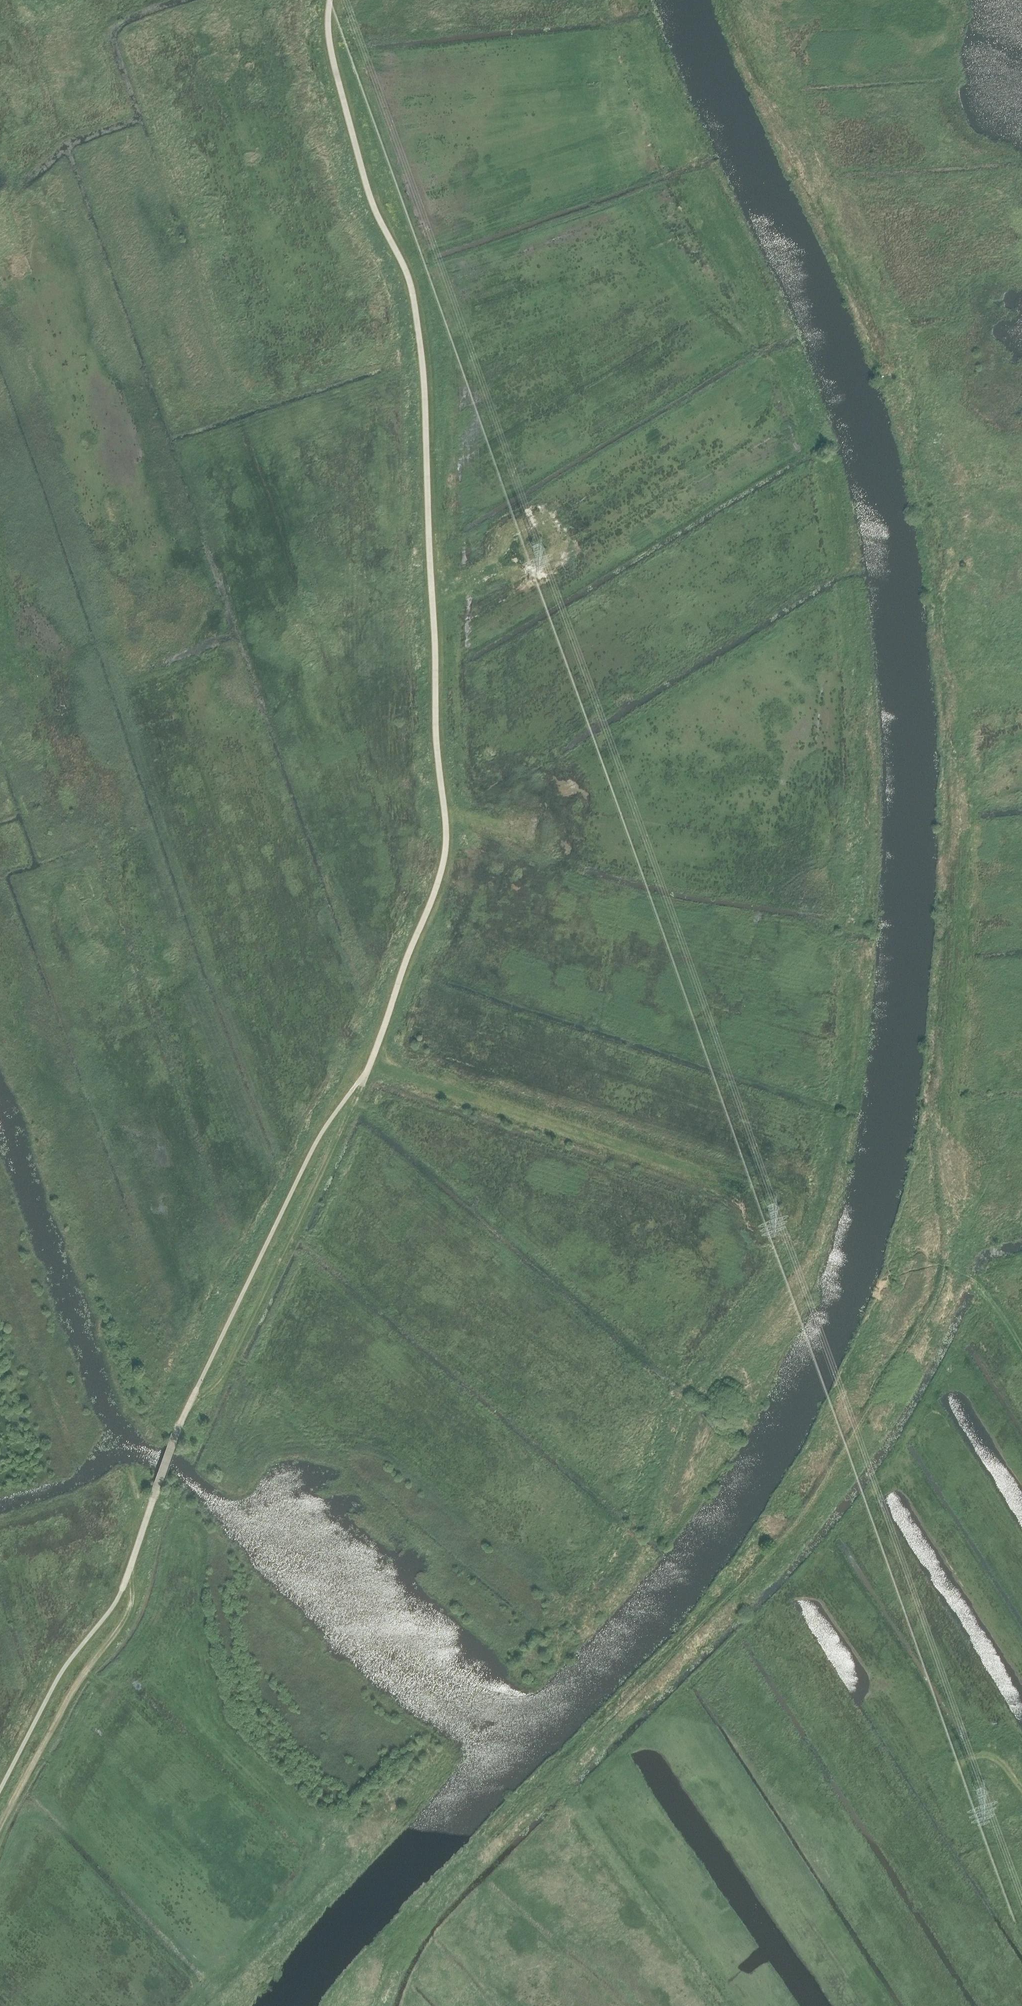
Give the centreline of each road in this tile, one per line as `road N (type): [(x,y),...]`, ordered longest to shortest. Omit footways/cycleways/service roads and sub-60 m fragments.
road 1 (track): [(192,1399),(221,1378),(368,1072)]
road 2 (track): [(715,1176),(372,1062)]
road 3 (track): [(0,1830),(74,1691),(122,1625),(130,1571)]

